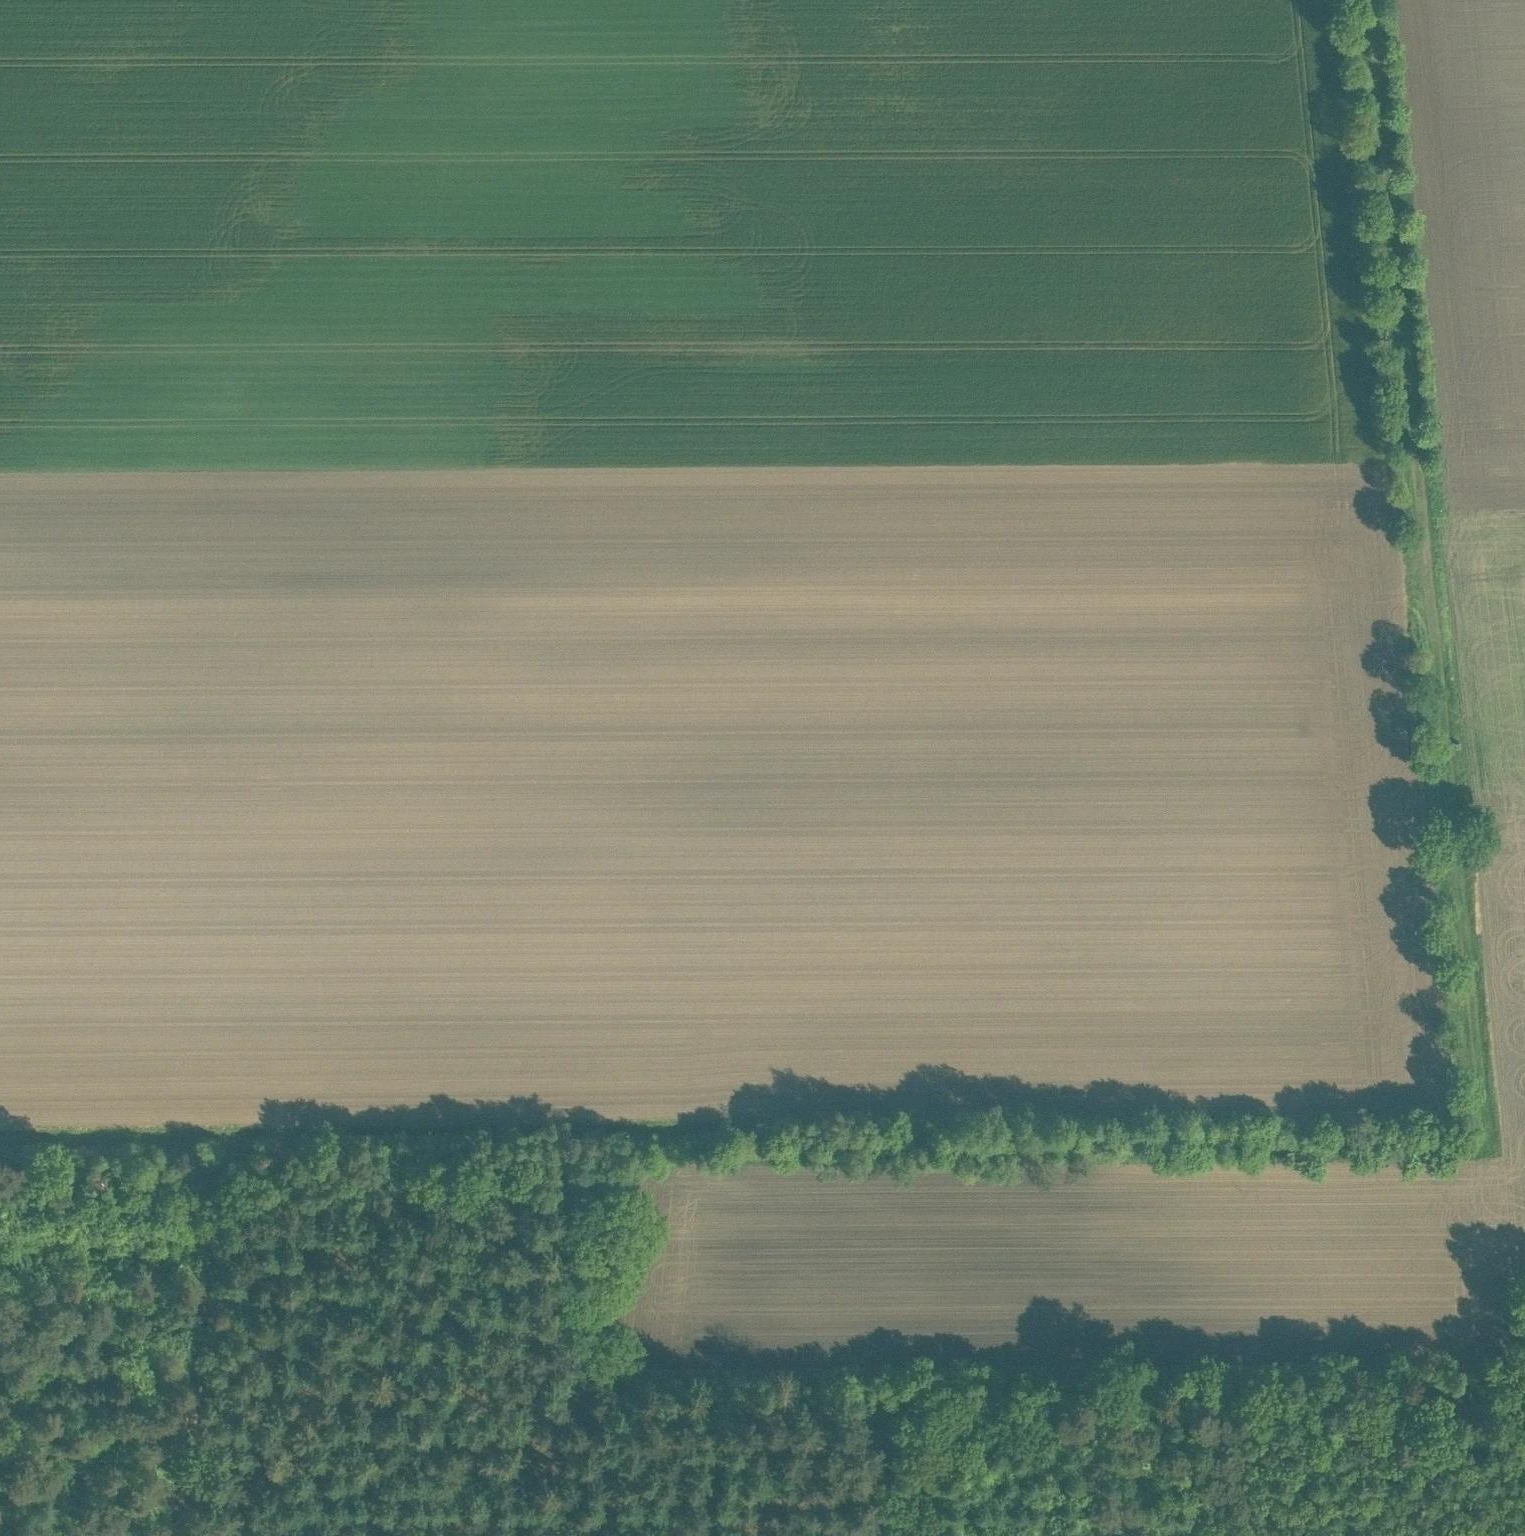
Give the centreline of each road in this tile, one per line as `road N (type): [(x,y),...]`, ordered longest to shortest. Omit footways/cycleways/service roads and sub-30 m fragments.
road 1 (track): [(1366,0),(1488,1135)]

